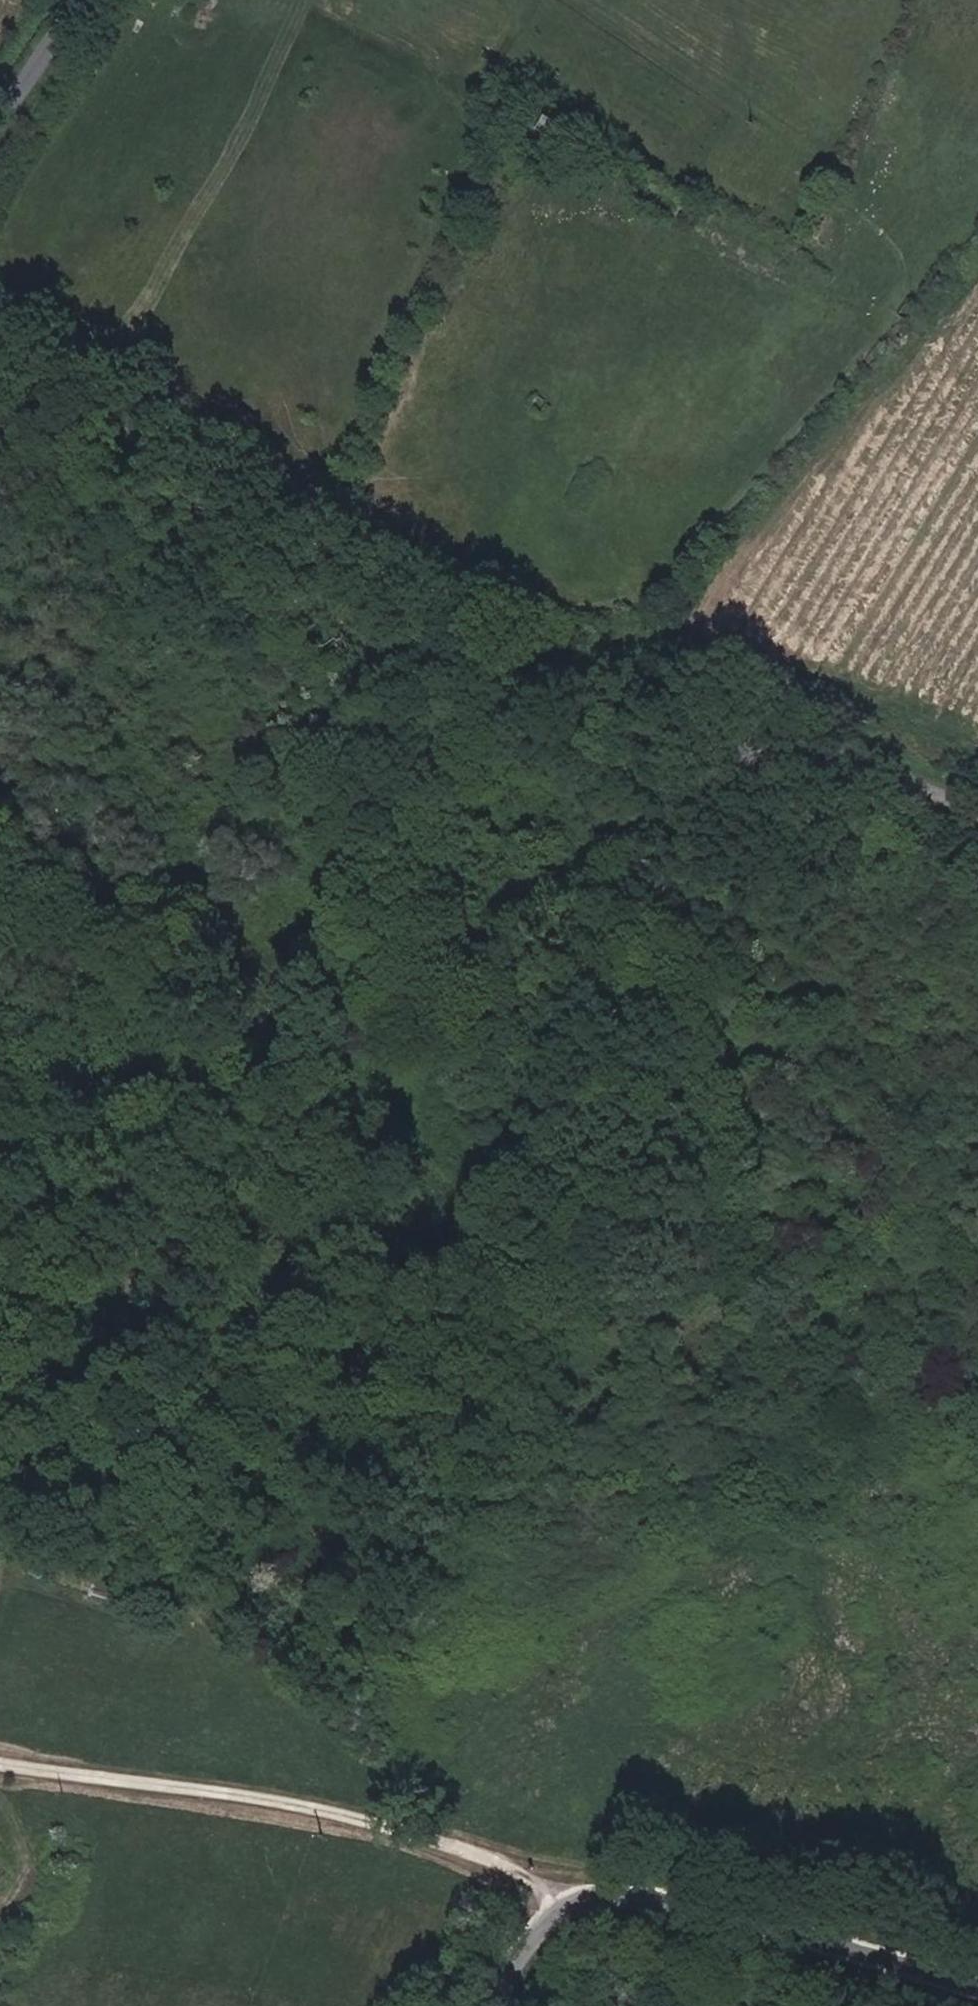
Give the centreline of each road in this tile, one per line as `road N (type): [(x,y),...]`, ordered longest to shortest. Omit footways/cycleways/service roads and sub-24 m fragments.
road 1 (unclassified): [(977,810),(829,749),(598,680),(358,633),(0,484)]
road 2 (tertiary): [(490,2005),(541,1917),(589,1890),(652,1888),(977,1988)]
road 3 (tertiary): [(78,0),(0,115)]

